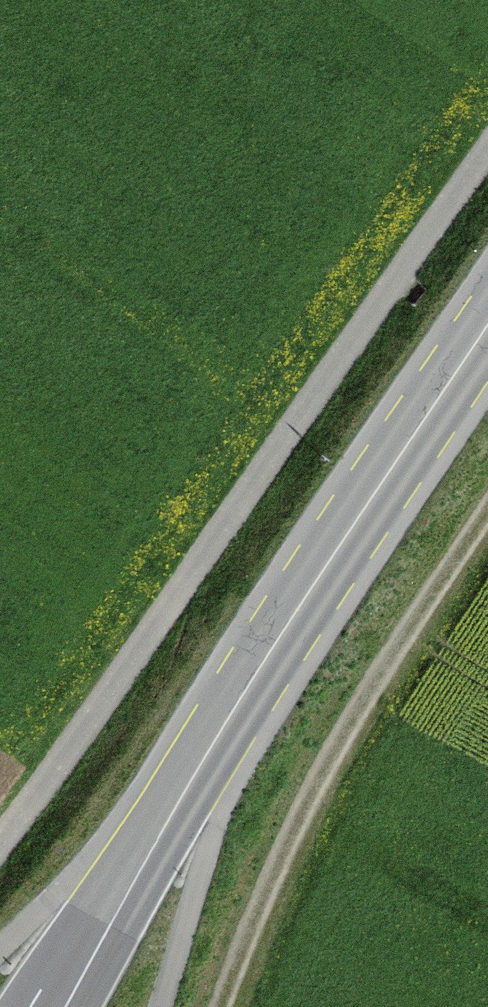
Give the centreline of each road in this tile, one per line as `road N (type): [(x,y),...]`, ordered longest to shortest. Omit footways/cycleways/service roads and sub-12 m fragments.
road 1 (track): [(487,136),(0,827)]
road 2 (primary): [(49,1006),(291,609),(487,313)]
road 3 (track): [(223,1006),(310,777),(487,490)]

